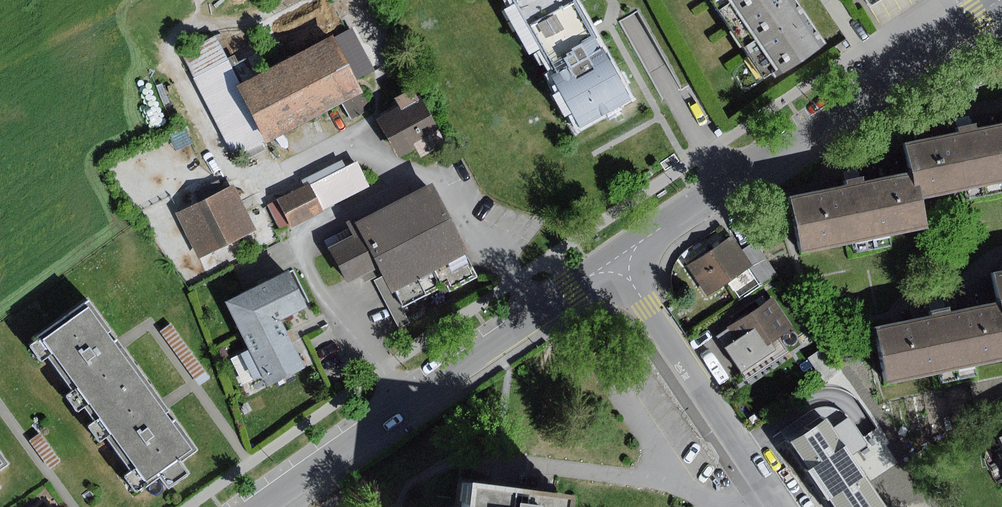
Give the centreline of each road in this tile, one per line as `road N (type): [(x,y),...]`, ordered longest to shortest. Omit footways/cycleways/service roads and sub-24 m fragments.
road 1 (residential): [(1000,0),(616,259)]
road 2 (residential): [(616,259),(259,506)]
road 3 (residential): [(779,506),(616,259)]

